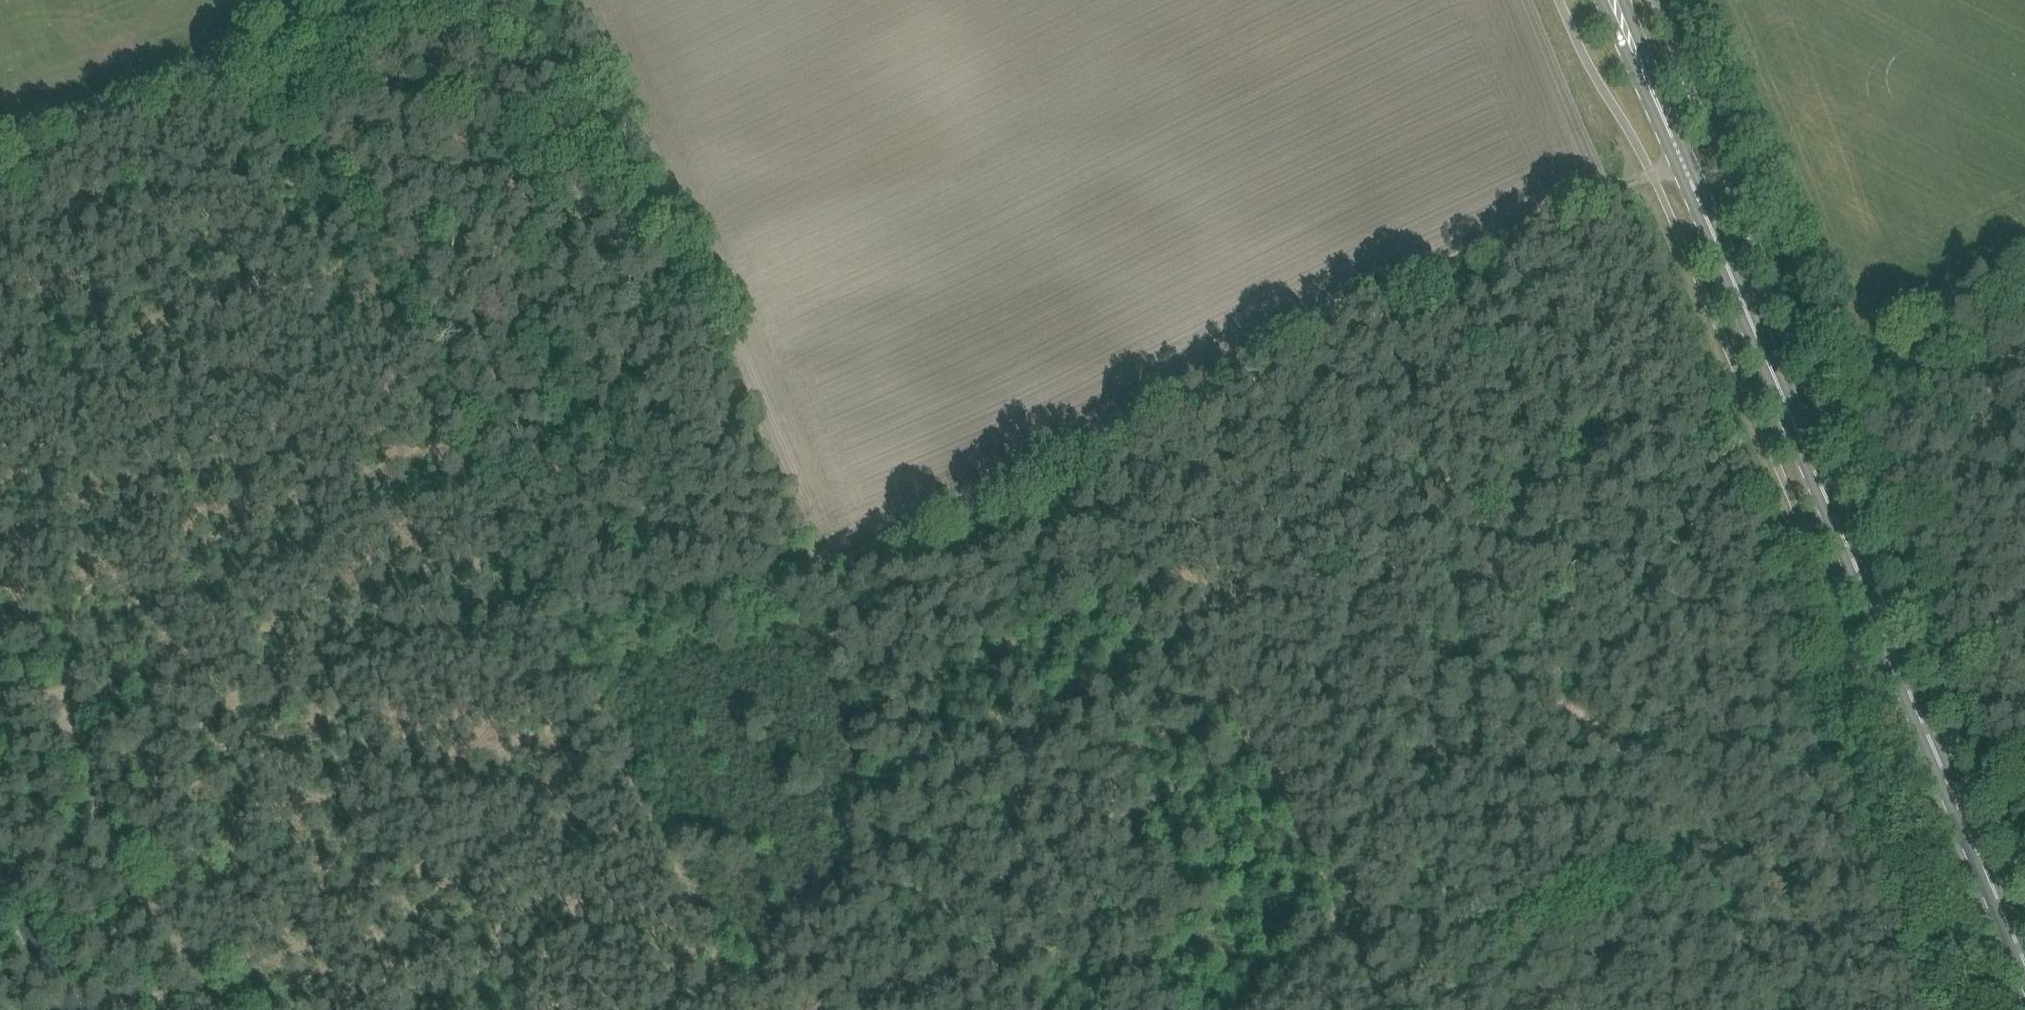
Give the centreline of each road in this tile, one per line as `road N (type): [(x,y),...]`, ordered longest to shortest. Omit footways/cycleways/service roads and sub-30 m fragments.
road 1 (primary): [(2024,961),(1614,0)]
road 2 (track): [(0,694),(52,672),(74,681),(115,813),(169,940),(169,979),(118,1009)]
road 3 (unclassified): [(0,140),(396,0)]
road 4 (unclassified): [(73,1009),(0,874)]

